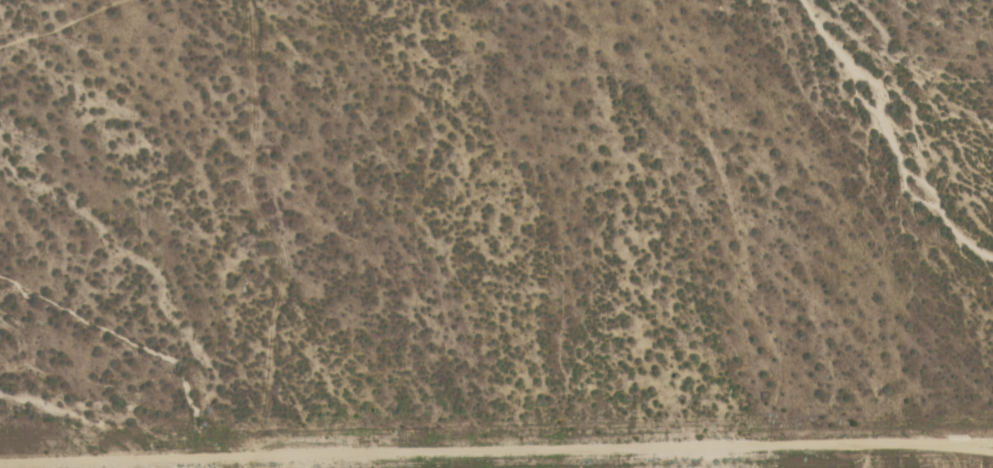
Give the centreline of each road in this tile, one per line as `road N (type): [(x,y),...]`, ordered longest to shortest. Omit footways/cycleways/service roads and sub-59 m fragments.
road 1 (track): [(992,445),(0,459)]

